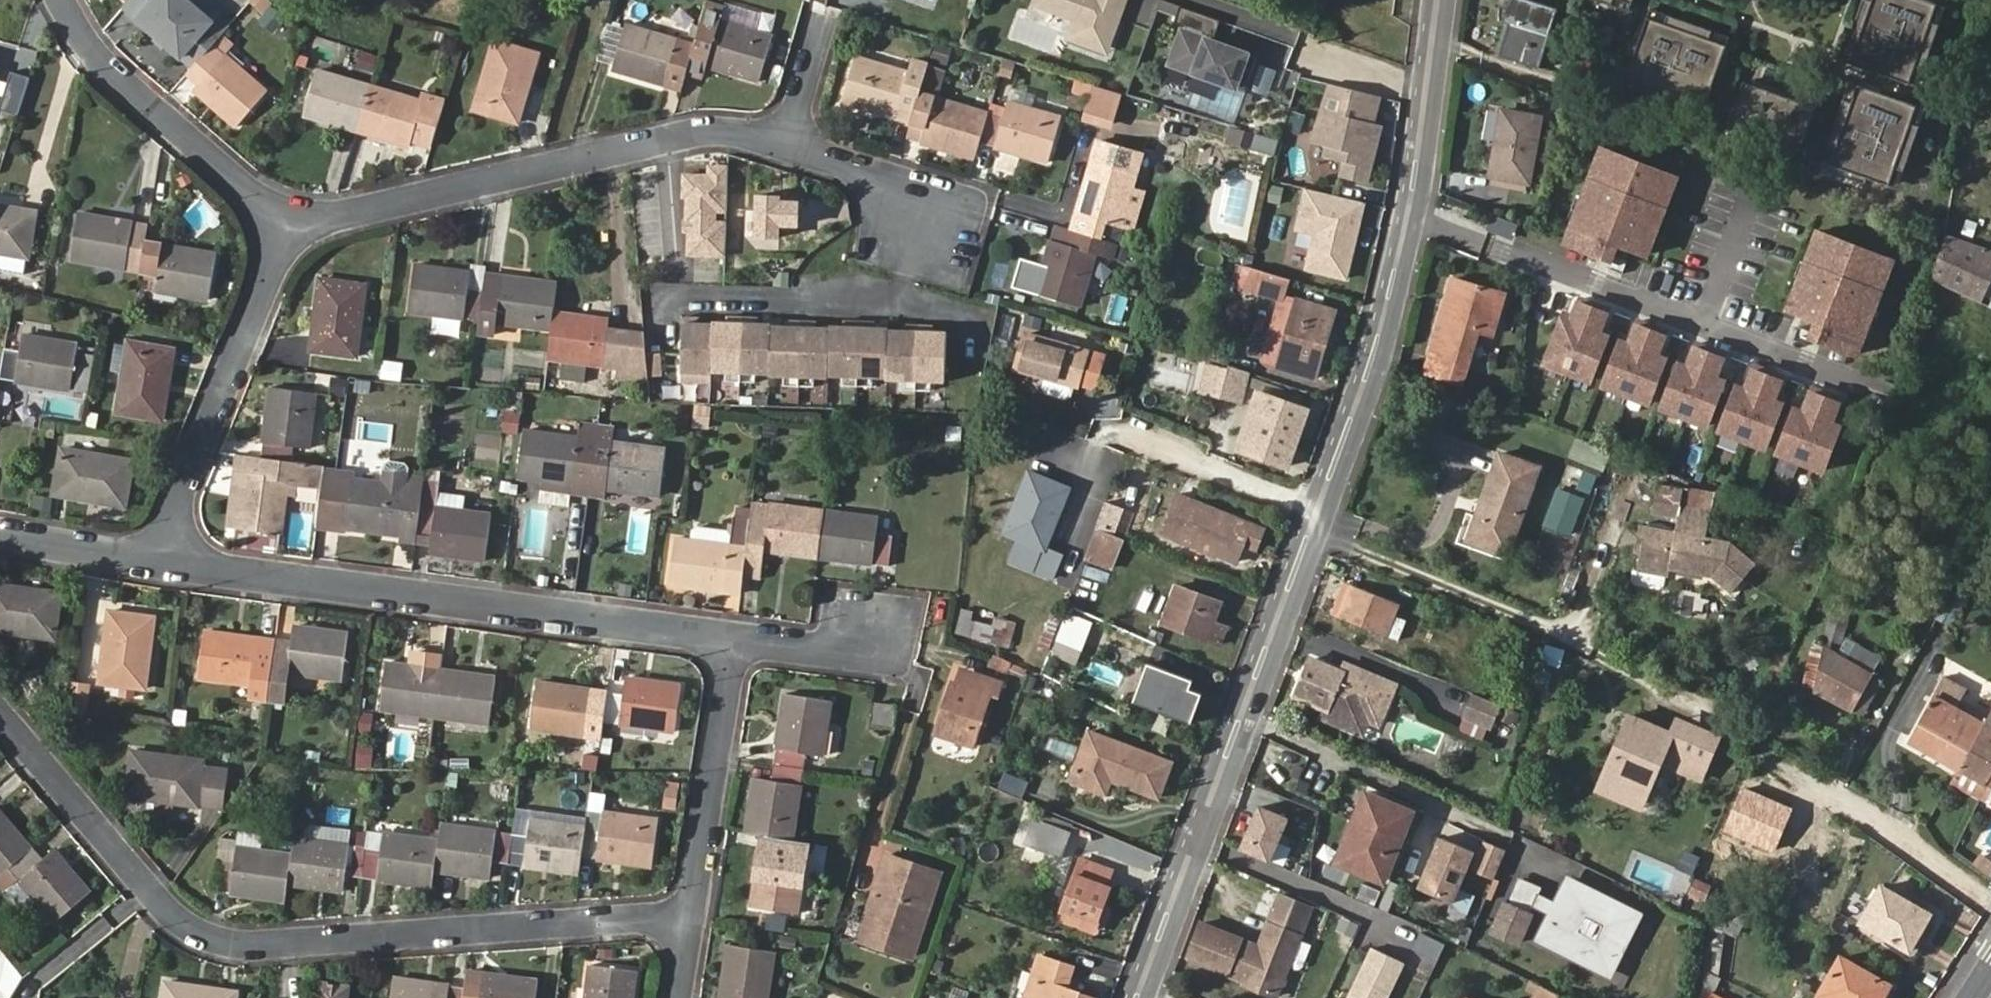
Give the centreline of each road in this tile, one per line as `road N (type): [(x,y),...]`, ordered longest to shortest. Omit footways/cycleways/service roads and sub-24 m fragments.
road 1 (tertiary): [(1455,0),(1445,91),(1391,322),(1331,512),(1152,997)]
road 2 (residential): [(693,907),(296,944),(236,941),(196,922),(0,701)]
road 3 (residential): [(158,557),(738,639)]
road 4 (residential): [(292,226),(699,132),(784,146)]
road 5 (residential): [(158,557),(292,226)]
road 6 (residential): [(61,0),(97,57),(292,226)]
road 7 (residential): [(738,639),(693,907)]
road 8 (residential): [(784,146),(880,176),(923,228)]
road 9 (residential): [(0,531),(158,557)]
road 10 (residential): [(738,639),(853,653),(874,629)]
road 11 (residential): [(784,146),(824,17)]

